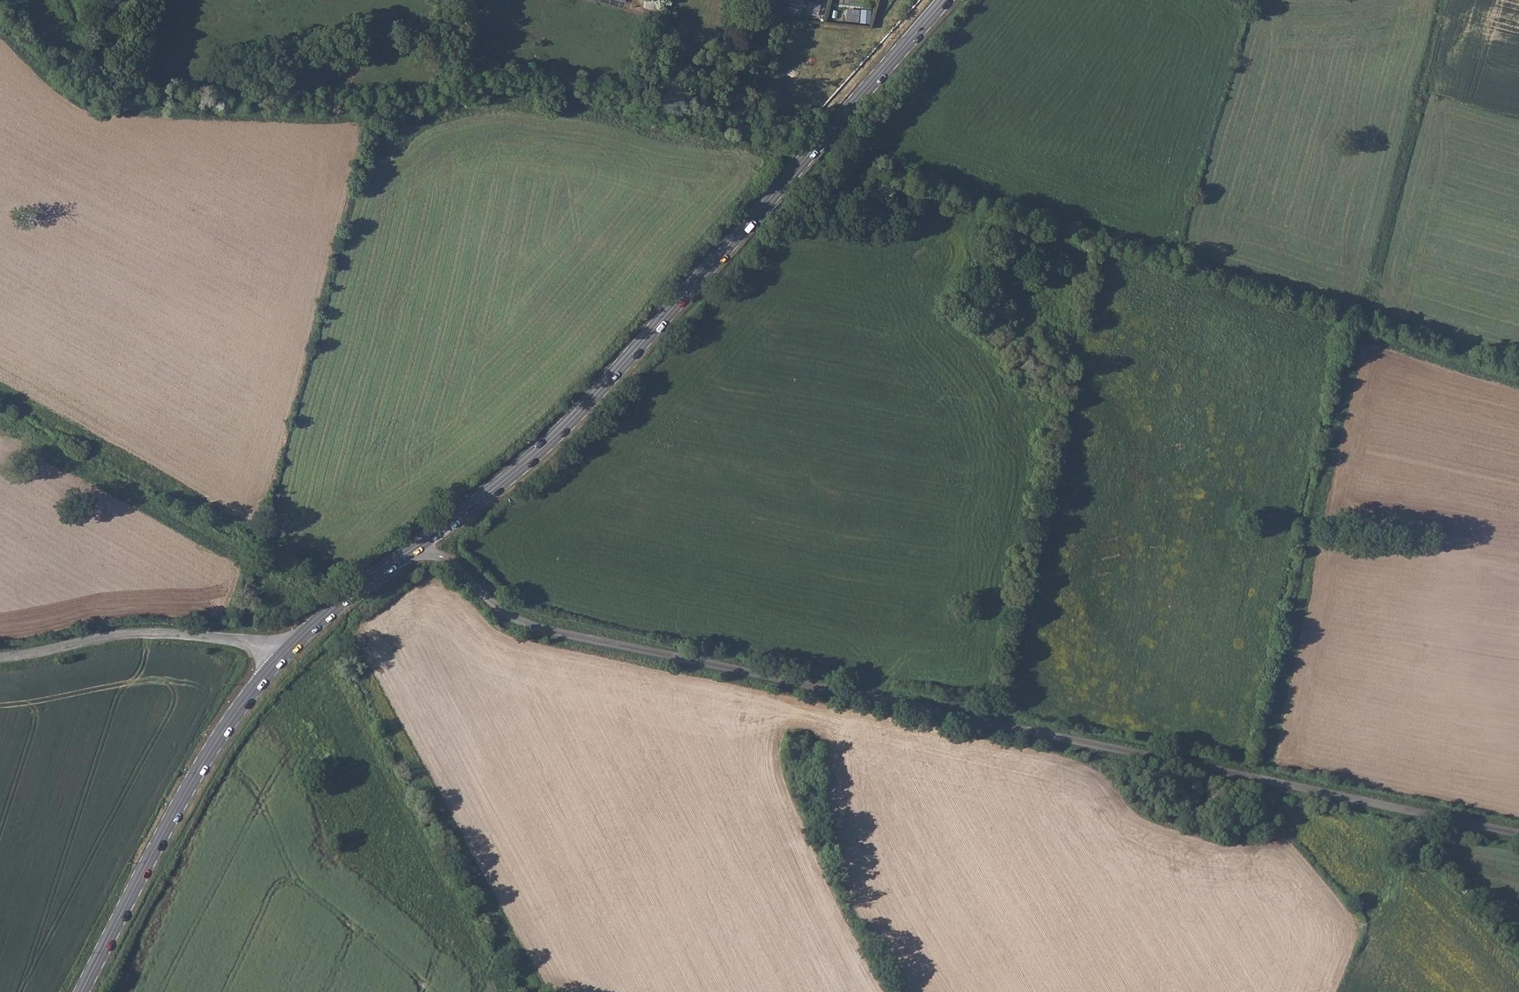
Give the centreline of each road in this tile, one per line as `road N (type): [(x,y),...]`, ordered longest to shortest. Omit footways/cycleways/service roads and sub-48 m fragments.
road 1 (unclassified): [(411,552),(432,550),(494,608),(543,631),(1518,833)]
road 2 (primary): [(944,0),(576,416),(411,552)]
road 3 (primary): [(281,658),(197,775),(81,991)]
road 4 (unclassified): [(281,658),(257,645),(152,631),(0,656)]
road 5 (primary): [(411,552),(281,658)]

